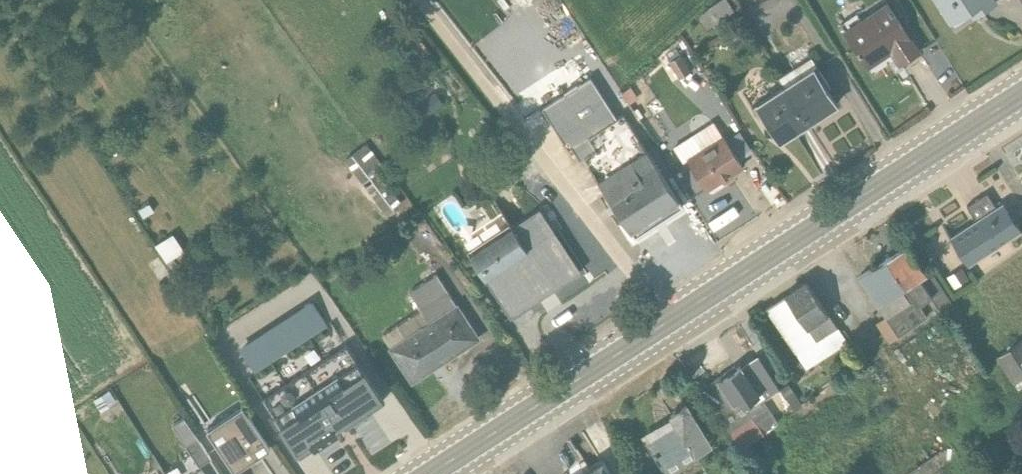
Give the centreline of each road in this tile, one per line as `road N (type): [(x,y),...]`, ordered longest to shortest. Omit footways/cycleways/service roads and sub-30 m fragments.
road 1 (primary): [(669,324),(1021,96)]
road 2 (unclassified): [(421,0),(669,324)]
road 3 (primary): [(434,473),(669,324)]

